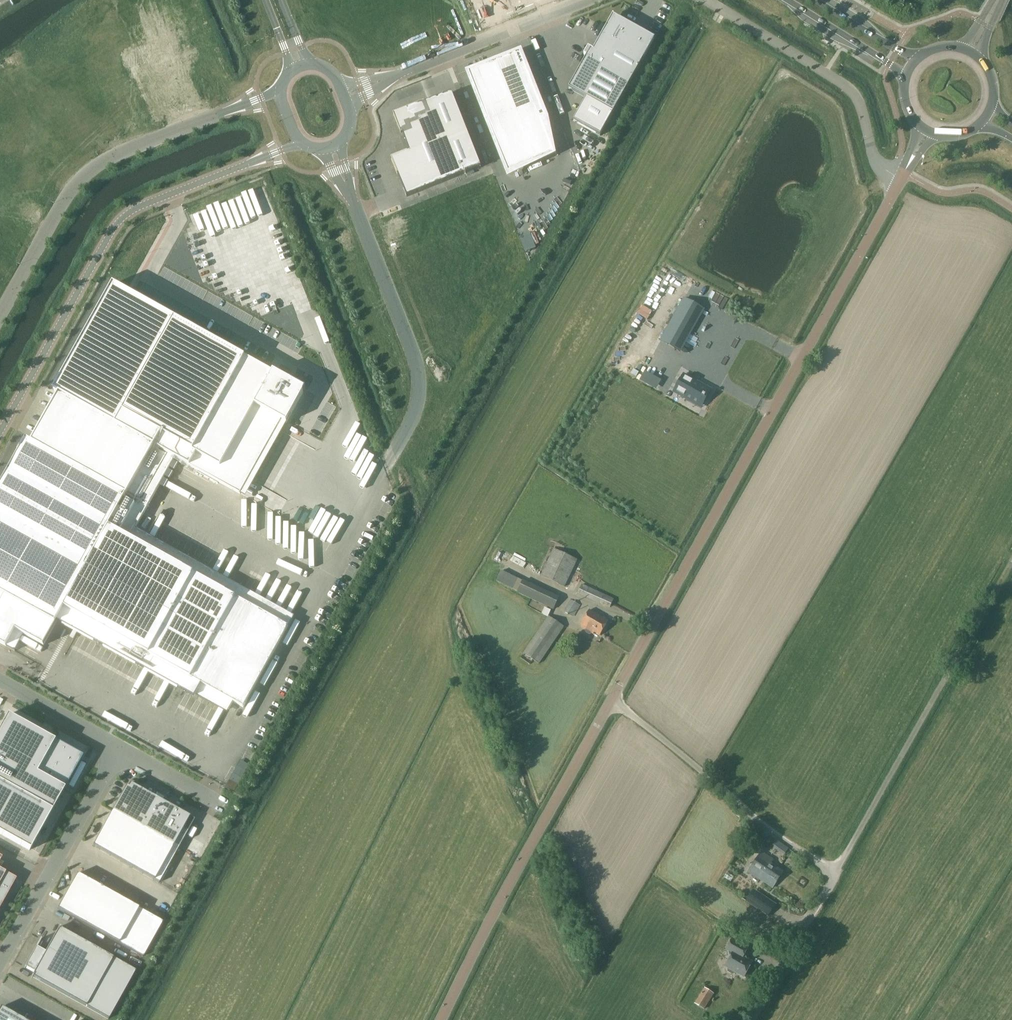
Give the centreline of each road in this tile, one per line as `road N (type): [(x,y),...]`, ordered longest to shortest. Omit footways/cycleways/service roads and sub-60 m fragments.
road 1 (unclassified): [(613,699),(901,179)]
road 2 (unclassified): [(0,429),(114,226),(133,206),(302,141)]
road 3 (unclassified): [(281,89),(88,173),(0,313)]
road 4 (unclassified): [(444,1019),(613,699)]
road 5 (unclassified): [(835,875),(613,699)]
road 6 (unclassified): [(354,205),(418,371),(416,406),(386,466)]
road 7 (unclassified): [(901,179),(876,161),(849,87),(706,0)]
road 8 (unclassified): [(120,747),(0,963)]
road 9 (unclassified): [(835,875),(956,661)]
road 10 (unclassified): [(582,0),(401,72)]
road 11 (unclassified): [(752,1019),(835,875)]
road 12 (primary): [(788,0),(907,74)]
road 13 (unclassified): [(0,680),(120,747)]

